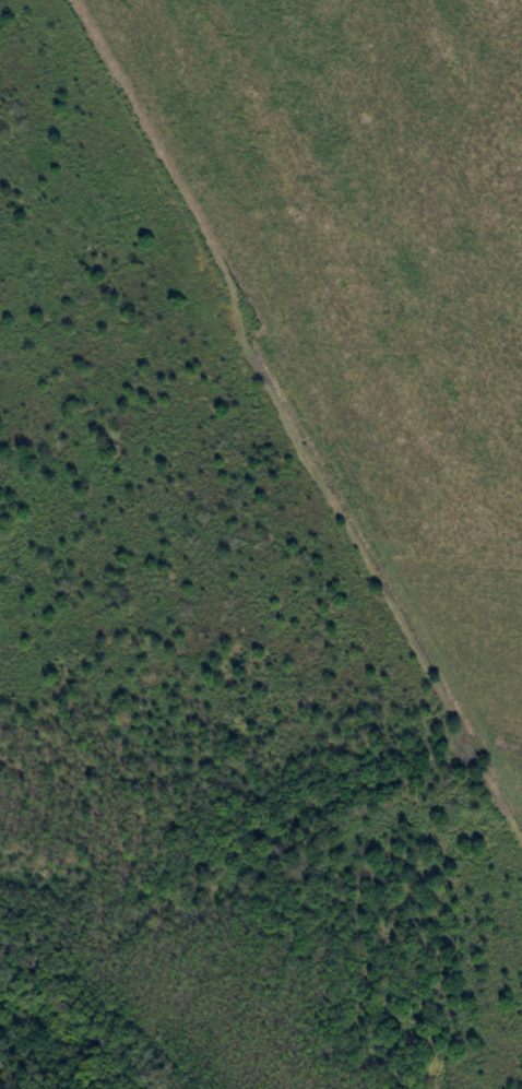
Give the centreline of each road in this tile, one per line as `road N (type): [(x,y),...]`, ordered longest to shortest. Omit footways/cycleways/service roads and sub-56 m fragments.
road 1 (track): [(72,0),(521,808)]

